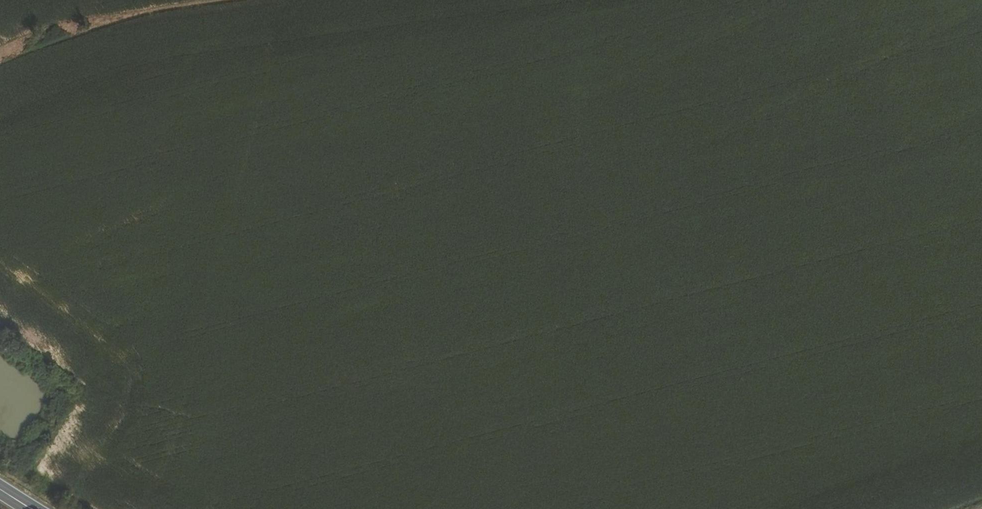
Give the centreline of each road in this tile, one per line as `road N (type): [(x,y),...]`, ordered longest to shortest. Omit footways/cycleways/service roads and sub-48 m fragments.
road 1 (track): [(229,0),(113,20),(0,59)]

